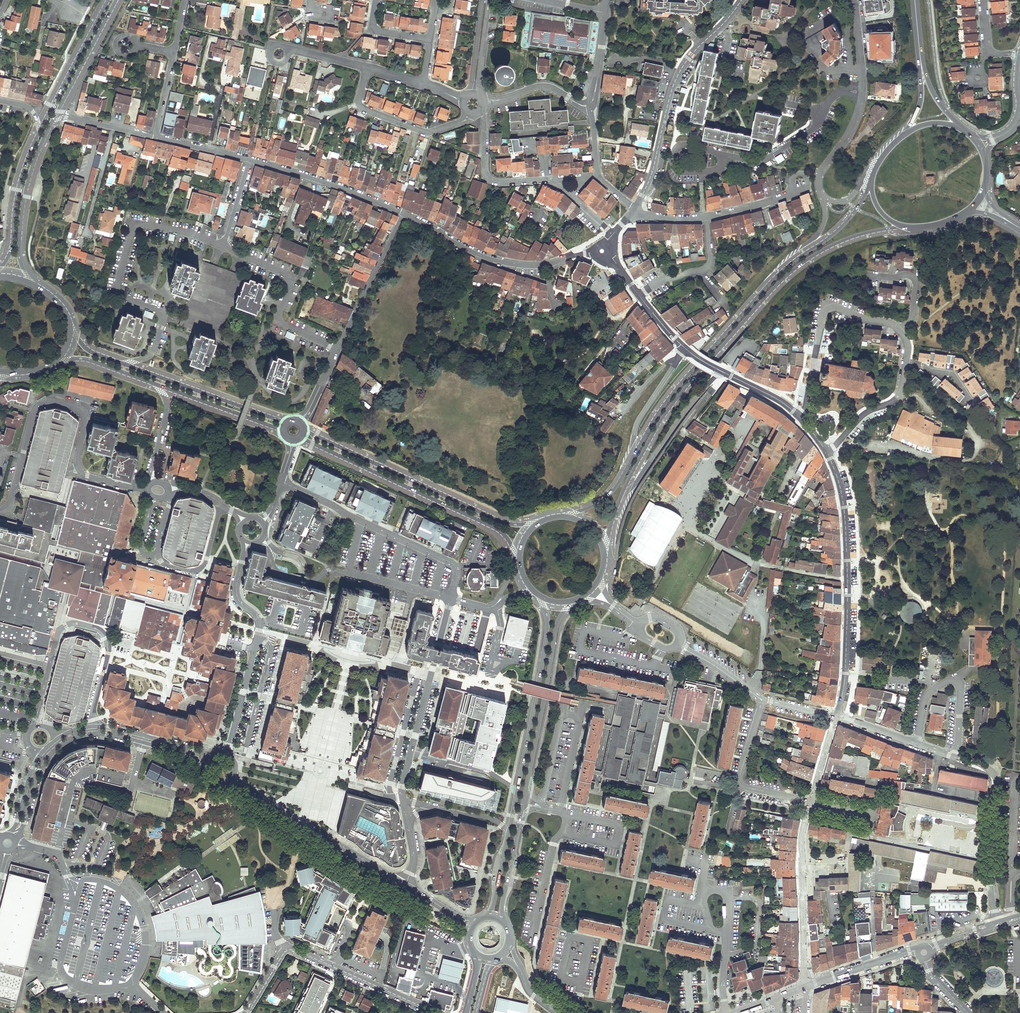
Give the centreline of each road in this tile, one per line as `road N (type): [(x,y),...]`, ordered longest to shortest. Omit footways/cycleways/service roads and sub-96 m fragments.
road 1 (secondary): [(624,493),(672,408),(778,287),(820,254),(906,227)]
road 2 (residential): [(798,416),(827,310),(900,331),(908,347),(900,395),(864,414),(827,453)]
road 3 (residential): [(150,488),(81,473),(83,416),(48,402),(34,413),(11,501),(0,510)]
road 4 (residential): [(222,244),(134,228),(116,295),(157,310),(162,320),(150,354),(121,361)]
road 5 (secondary): [(805,251),(685,376),(632,455)]
road 6 (residential): [(209,755),(108,727),(72,732),(36,762),(9,835)]
road 7 (residential): [(827,453),(844,507),(847,561),(837,715)]
road 8 (tertiary): [(540,520),(501,521),(302,429)]
road 9 (tertiary): [(297,437),(490,526),(518,560)]
road 10 (residential): [(16,840),(44,760),(75,738),(107,734),(204,764)]
road 11 (residential): [(636,209),(681,69),(742,0)]
road 12 (secondary): [(543,601),(546,636),(508,834)]
road 13 (residential): [(281,482),(451,563),(451,598)]
road 14 (residential): [(256,542),(280,573),(313,581),(334,570),(451,598)]
road 15 (residential): [(403,214),(475,252),(518,264),(602,251)]
road 16 (residential): [(404,800),(451,598)]
road 17 (residential): [(996,824),(915,808),(908,823),(908,843),(992,861)]
road 18 (residential): [(405,885),(233,777)]
road 19 (residential): [(811,802),(802,849),(807,986)]
road 20 (residential): [(222,244),(286,272),(277,319),(336,351)]
road 21 (tertiary): [(290,423),(121,361)]
road 22 (secondary): [(528,776),(557,624),(570,604)]
road 23 (tertiary): [(30,280),(20,251),(26,197),(56,118)]
road 24 (residential): [(250,161),(403,214)]
road 25 (residential): [(762,700),(740,784),(811,802)]
road 26 (residential): [(956,758),(955,682),(927,695),(916,743)]
road 27 (residential): [(624,493),(720,370)]
road 28 (residential): [(336,351),(403,214)]
road 29 (tertiary): [(105,0),(37,132)]
road 30 (secondary): [(502,920),(528,776)]
road 31 (residential): [(840,92),(812,130),(764,160),(724,155)]
road 32 (tertiary): [(156,384),(287,433)]
road 33 (tertiary): [(37,132),(0,266)]
road 34 (residential): [(558,184),(489,177),(482,109)]
road 35 (residential): [(367,67),(363,108),(421,131),(453,125)]
road 36 (tertiary): [(56,118),(118,0)]
road 37 (residential): [(567,815),(620,826),(616,845),(563,833)]
road 38 (residential): [(259,631),(226,754)]
road 39 (residential): [(706,218),(711,266),(639,295)]
road 40 (residential): [(334,967),(286,950),(246,1012)]
road 41 (tertiary): [(924,953),(807,986)]
road 42 (residential): [(685,349),(638,422),(632,455)]
road 43 (residential): [(223,506),(200,568),(166,565),(157,552)]

